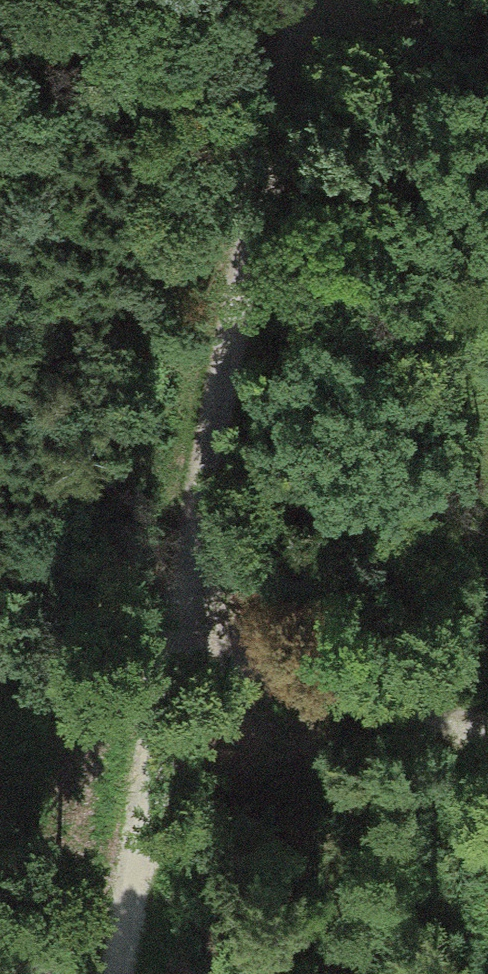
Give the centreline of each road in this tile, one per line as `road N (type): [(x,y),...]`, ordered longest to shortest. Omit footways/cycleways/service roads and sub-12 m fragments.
road 1 (track): [(297,0),(118,973)]
road 2 (track): [(173,641),(487,731)]
road 3 (track): [(294,16),(487,62)]

